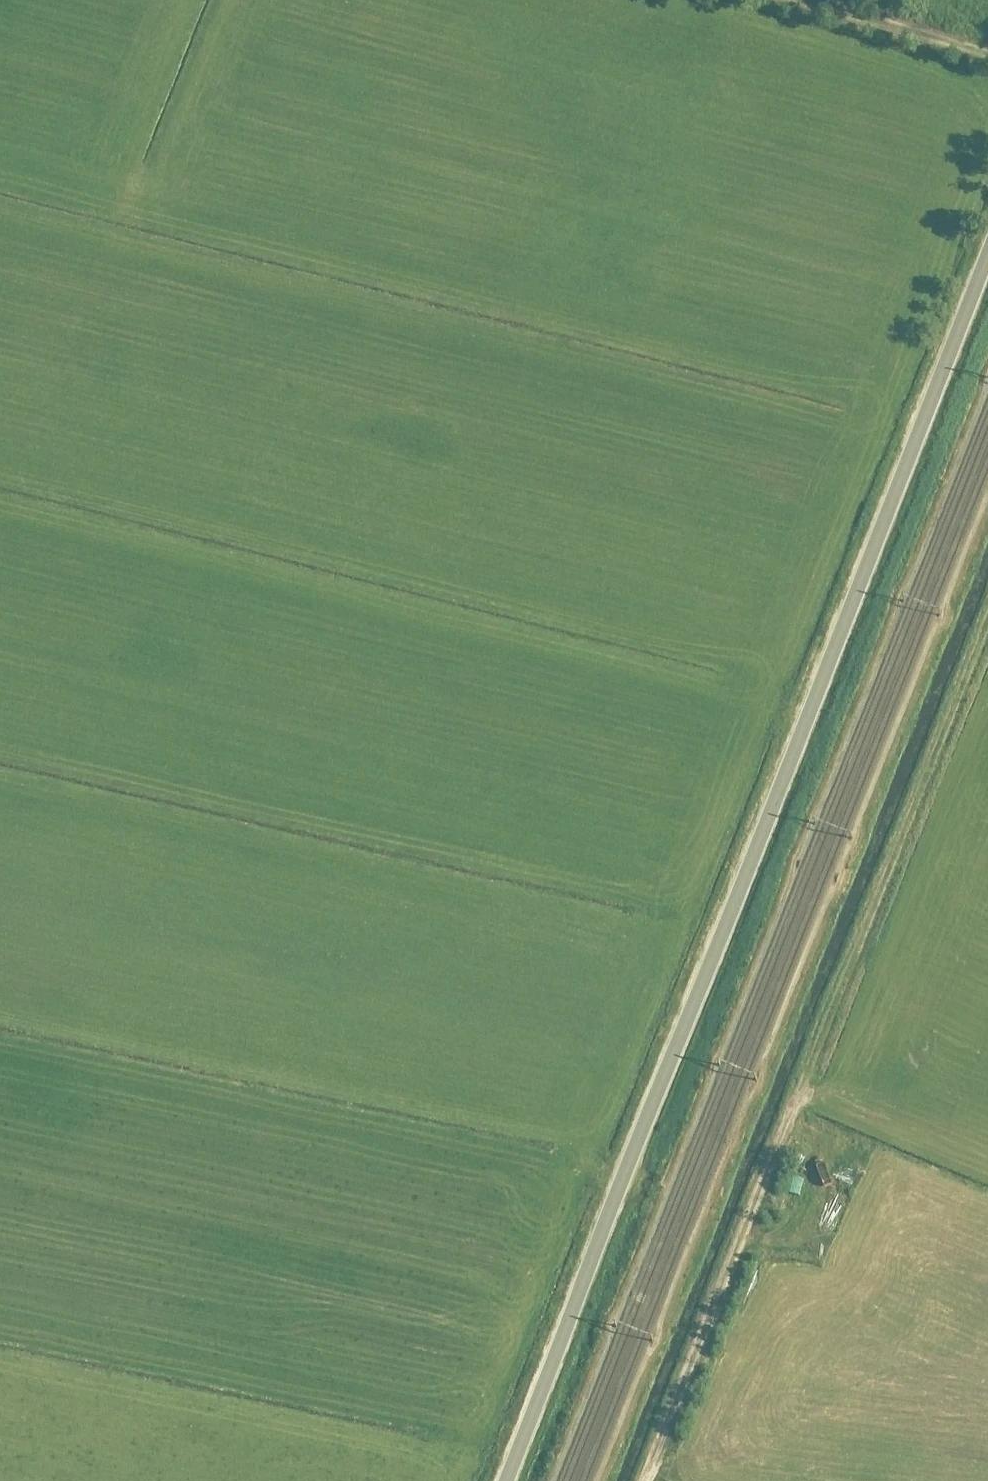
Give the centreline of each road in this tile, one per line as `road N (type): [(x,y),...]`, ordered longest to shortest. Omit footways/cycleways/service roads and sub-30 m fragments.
road 1 (unclassified): [(504,1480),(987,252)]
road 2 (track): [(648,1480),(987,626)]
road 3 (track): [(779,0),(987,59)]

